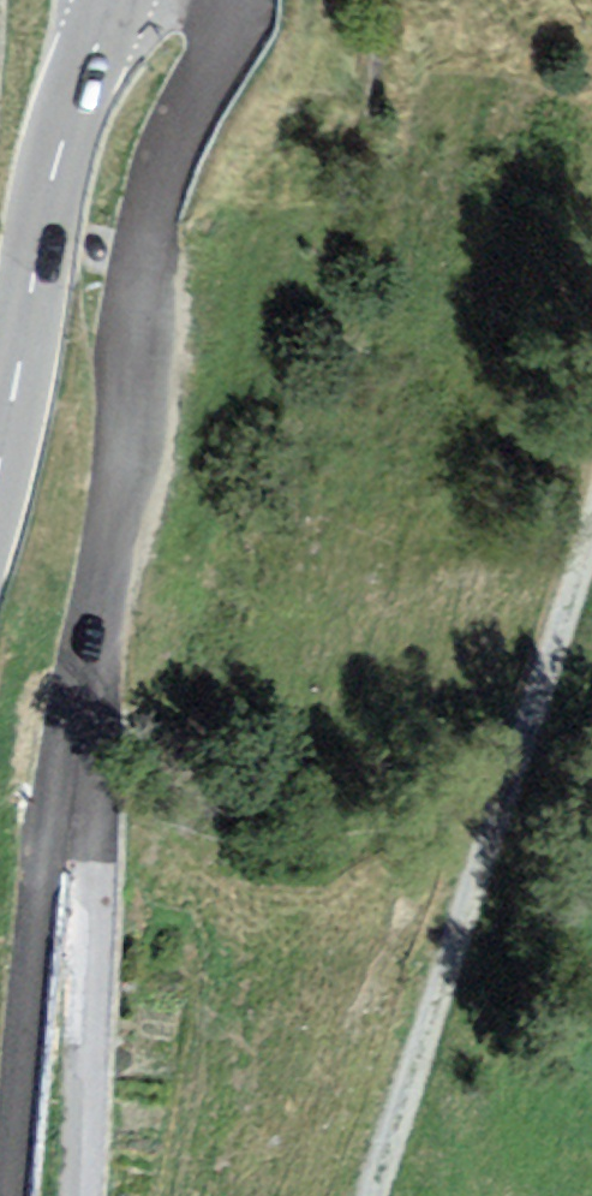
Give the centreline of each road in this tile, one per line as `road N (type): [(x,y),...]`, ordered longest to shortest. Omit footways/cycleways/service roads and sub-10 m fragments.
road 1 (unclassified): [(227,0),(225,24),(156,189),(136,395),(67,737)]
road 2 (track): [(591,547),(382,1195)]
road 3 (tertiary): [(0,451),(53,173),(112,0)]
road 4 (unclassified): [(67,737),(92,782),(99,845),(82,1195)]
road 5 (unclassified): [(67,737),(38,904),(8,1195)]

